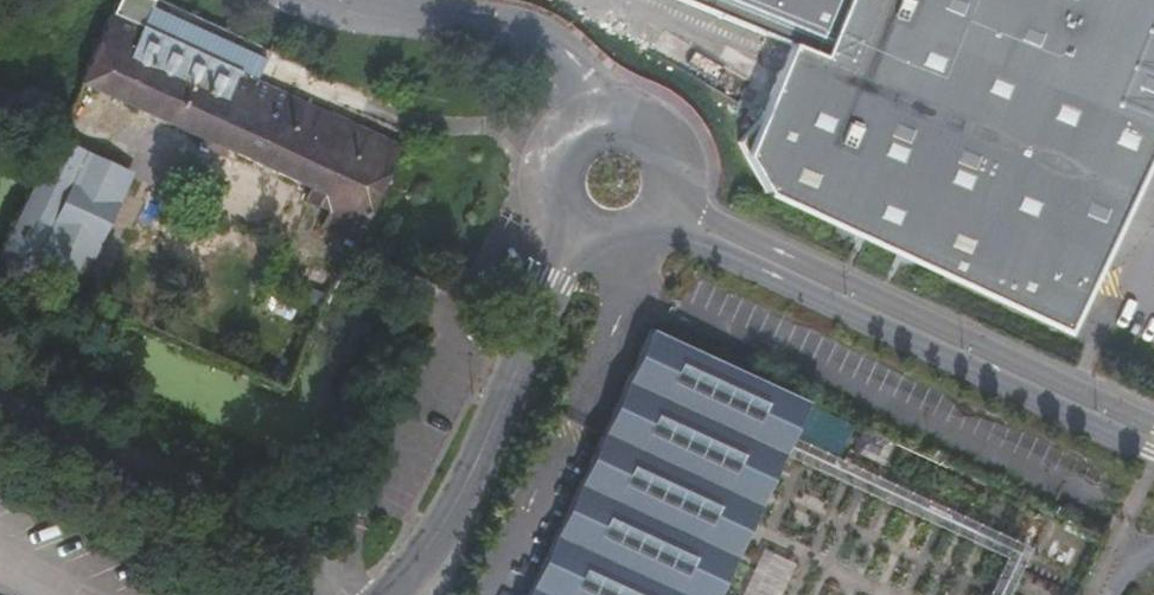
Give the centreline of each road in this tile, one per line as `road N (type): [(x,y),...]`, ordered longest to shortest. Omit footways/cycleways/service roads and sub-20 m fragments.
road 1 (unclassified): [(1153,437),(664,210)]
road 2 (unclassified): [(353,594),(331,570),(0,388)]
road 3 (unclassified): [(571,231),(512,382),(414,571),(391,594)]
road 4 (unclassified): [(664,210),(670,171),(651,136),(615,120),(595,121),(561,141),(546,178),(557,216),(571,231)]

